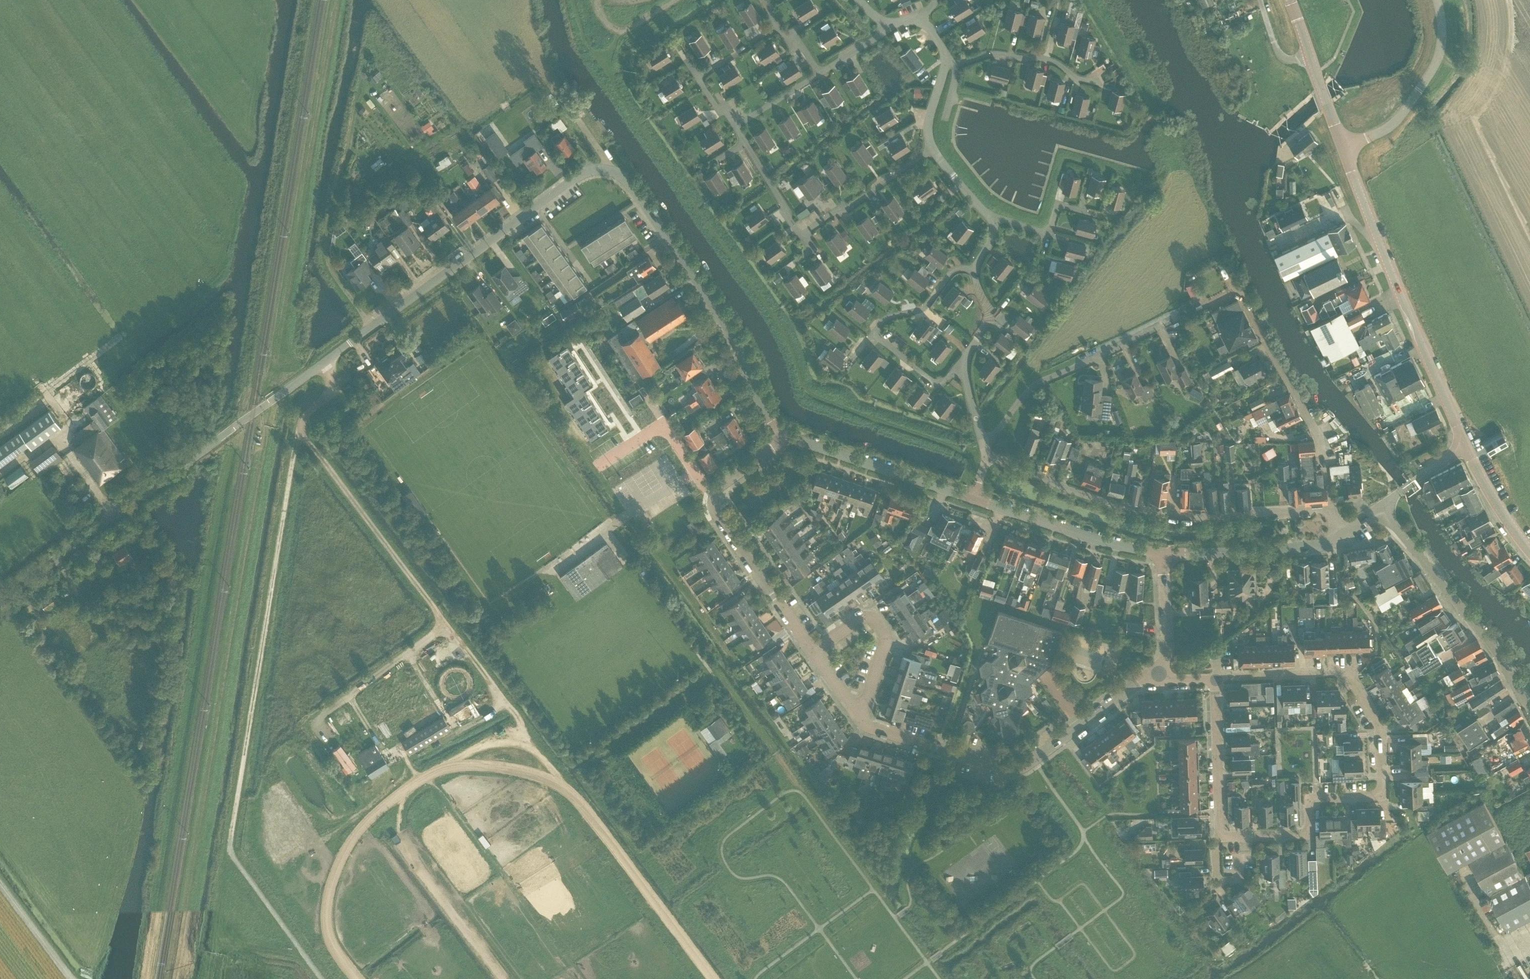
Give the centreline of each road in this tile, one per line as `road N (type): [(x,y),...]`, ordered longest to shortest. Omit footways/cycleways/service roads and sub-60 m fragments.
road 1 (unclassified): [(0,601),(592,169),(622,176),(722,317),(771,421),(789,437)]
road 2 (track): [(323,978),(230,850),(299,426),(331,392),(324,362)]
road 3 (residential): [(1216,678),(1346,672),(1380,725),(1382,785),(1372,796),(1309,798),(1311,833),(1221,837)]
road 4 (track): [(315,734),(320,718),(443,621),(299,426)]
road 5 (residential): [(1331,510),(1171,517),(1052,483),(990,451)]
road 6 (residential): [(861,719),(1016,768),(1157,670)]
road 7 (tertiary): [(1466,445),(1343,148)]
road 8 (track): [(372,24),(327,253),(373,326)]
road 9 (residential): [(933,148),(805,234),(735,125)]
road 10 (unclassified): [(1529,708),(1386,508)]
road 11 (residential): [(990,451),(1026,394),(1168,321)]
road 12 (residential): [(735,125),(702,83),(706,70),(779,27),(820,72)]
road 13 (unclassified): [(974,498),(1084,538),(1163,553)]
road 14 (unclassified): [(974,498),(789,437)]
road 15 (unclassified): [(1343,148),(1390,126),(1429,74),(1441,46),(1438,0)]
road 16 (residential): [(714,494),(713,508),(812,650)]
road 17 (unclassified): [(1163,553),(1320,549),(1346,535)]
road 18 (residential): [(1331,510),(1314,428),(1265,341)]
road 19 (residential): [(861,719),(886,634),(875,620),(858,619),(812,650)]
road 20 (residential): [(714,494),(664,425),(600,465)]
road 21 (residential): [(1221,837),(1216,678)]
road 22 (residential): [(1098,81),(1042,57),(997,53),(945,62)]
road 23 (tertiary): [(1343,148),(1290,0)]
road 24 (residential): [(976,266),(995,220),(933,148)]
road 25 (tertiary): [(1529,552),(1466,445)]
road 26 (unclassified): [(1157,670),(1168,644),(1163,553)]

